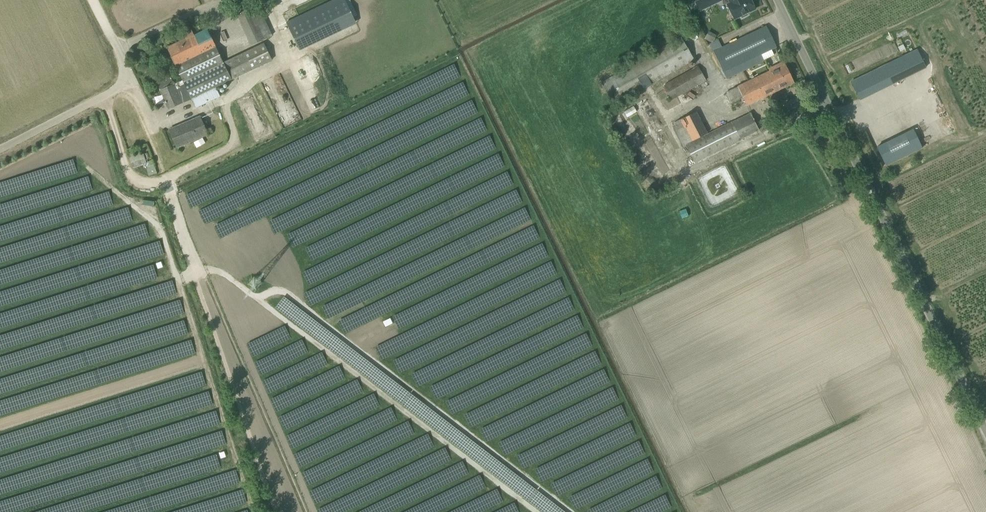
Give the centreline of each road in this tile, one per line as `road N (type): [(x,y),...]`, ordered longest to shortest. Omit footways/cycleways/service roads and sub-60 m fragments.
road 1 (unclassified): [(985,435),(775,0)]
road 2 (unclassified): [(0,147),(128,82),(90,0)]

